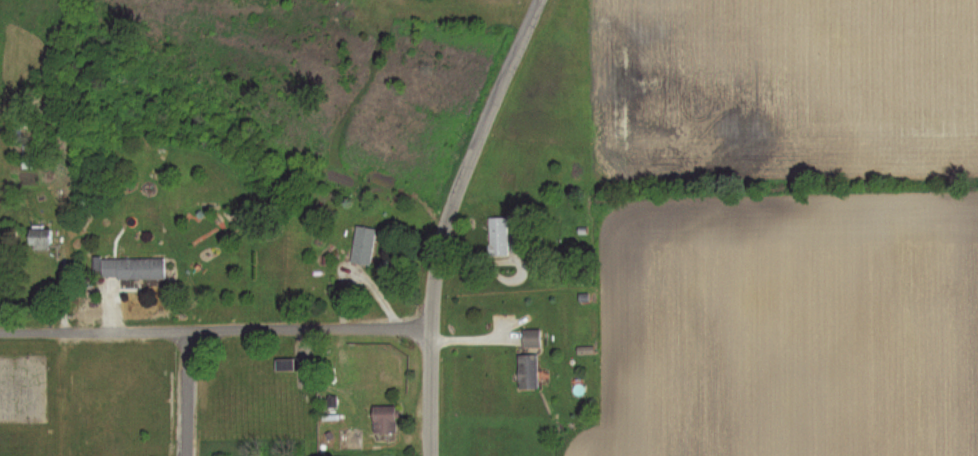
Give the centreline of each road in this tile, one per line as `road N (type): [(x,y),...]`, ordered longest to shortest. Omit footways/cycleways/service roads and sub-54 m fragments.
road 1 (residential): [(0,333),(436,327)]
road 2 (tertiary): [(434,455),(435,241),(487,109)]
road 3 (residential): [(188,455),(190,332)]

